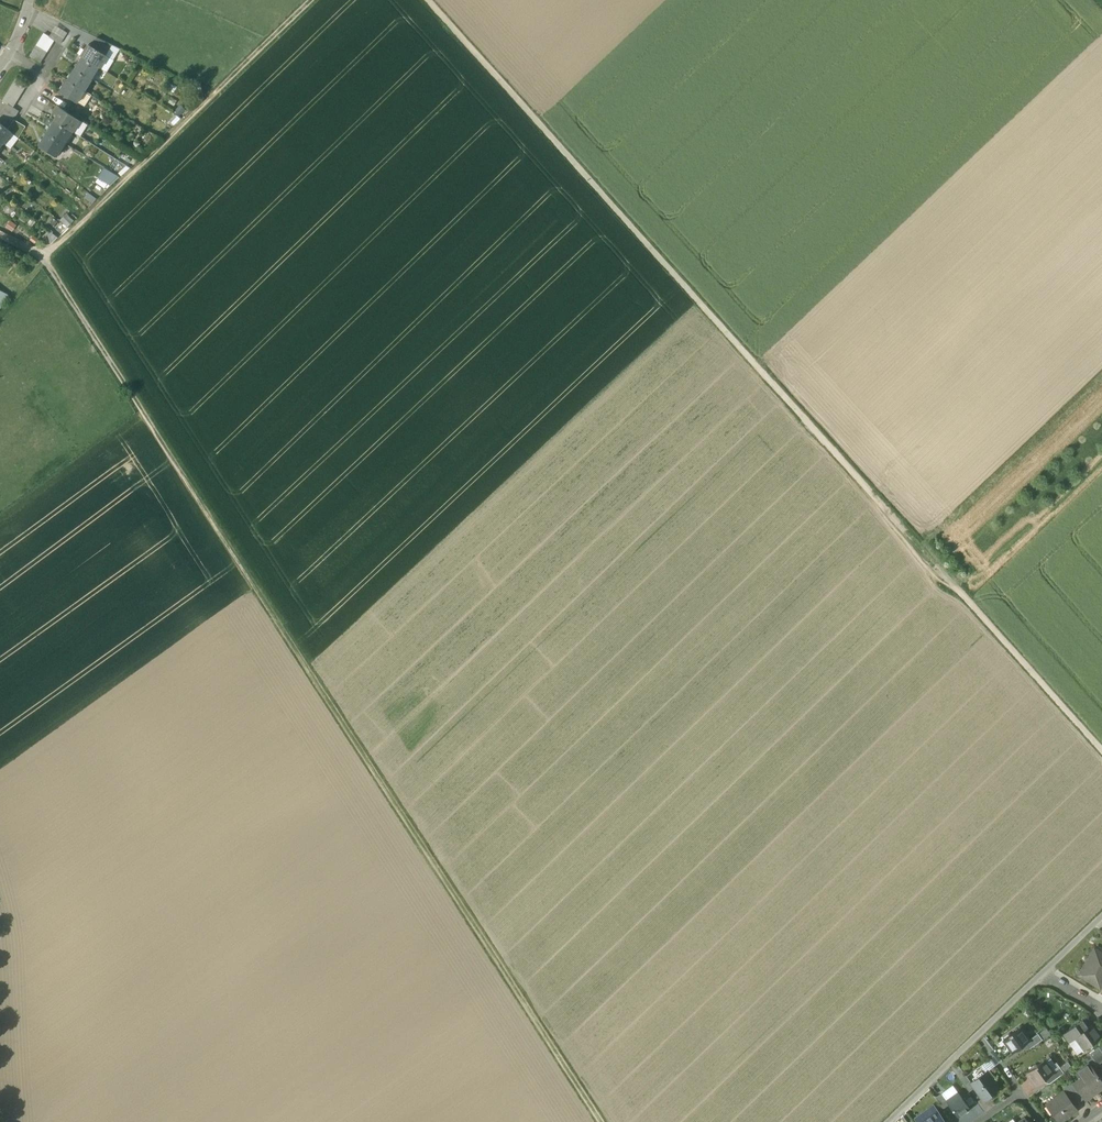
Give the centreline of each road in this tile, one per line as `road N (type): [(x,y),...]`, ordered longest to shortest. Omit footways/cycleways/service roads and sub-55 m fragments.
road 1 (track): [(598,1121),(43,255)]
road 2 (track): [(434,0),(1101,747)]
road 3 (track): [(317,0),(43,255)]
road 4 (track): [(1101,918),(891,1121)]

